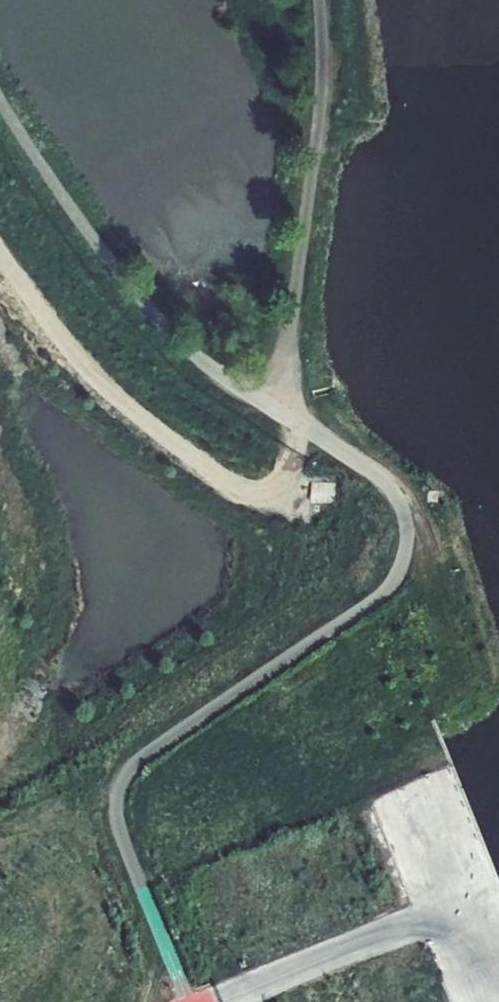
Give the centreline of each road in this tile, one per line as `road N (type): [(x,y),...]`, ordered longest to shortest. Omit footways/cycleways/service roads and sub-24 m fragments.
road 1 (track): [(278,413),(321,95),(315,0)]

